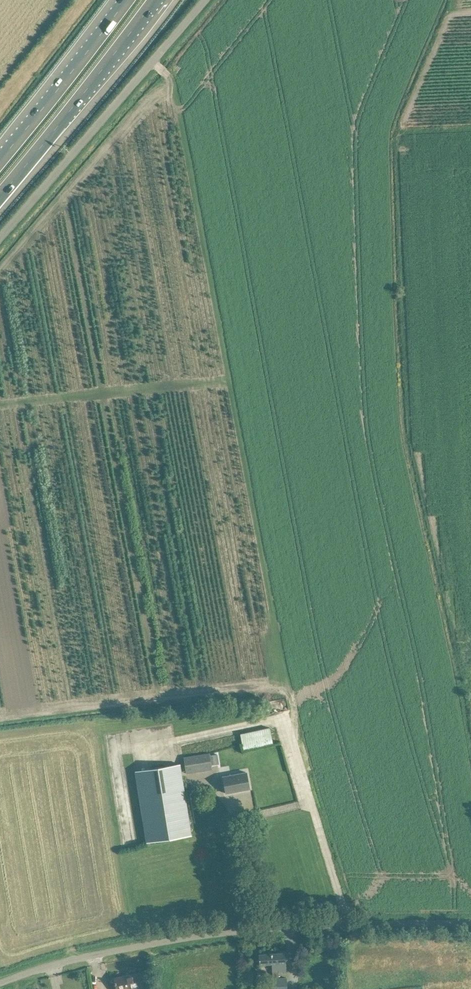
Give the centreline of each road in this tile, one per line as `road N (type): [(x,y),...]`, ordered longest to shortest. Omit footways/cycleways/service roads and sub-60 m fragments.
road 1 (unclassified): [(0,983),(93,955),(210,935),(470,924)]
road 2 (unclassified): [(0,245),(213,0)]
road 3 (motorway): [(0,194),(156,0)]
road 4 (motorway): [(127,0),(0,160)]

